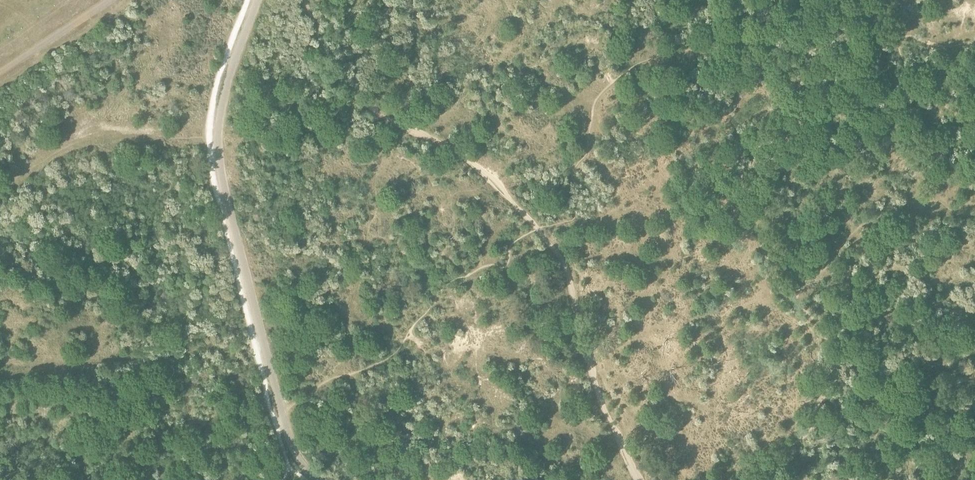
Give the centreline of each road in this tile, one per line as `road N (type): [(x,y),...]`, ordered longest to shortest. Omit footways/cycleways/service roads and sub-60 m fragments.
road 1 (track): [(0,187),(99,137),(218,140)]
road 2 (track): [(0,72),(110,0)]

